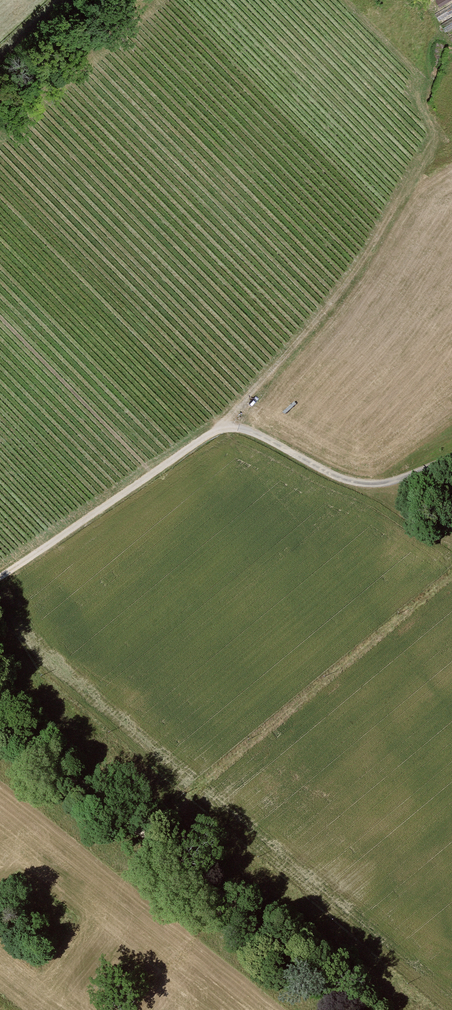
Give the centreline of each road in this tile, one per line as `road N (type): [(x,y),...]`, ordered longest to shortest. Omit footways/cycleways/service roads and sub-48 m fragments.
road 1 (track): [(451,459),(363,485),(225,426),(0,577)]
road 2 (track): [(361,1009),(0,733)]
road 3 (track): [(422,83),(401,182),(362,263),(225,426)]

